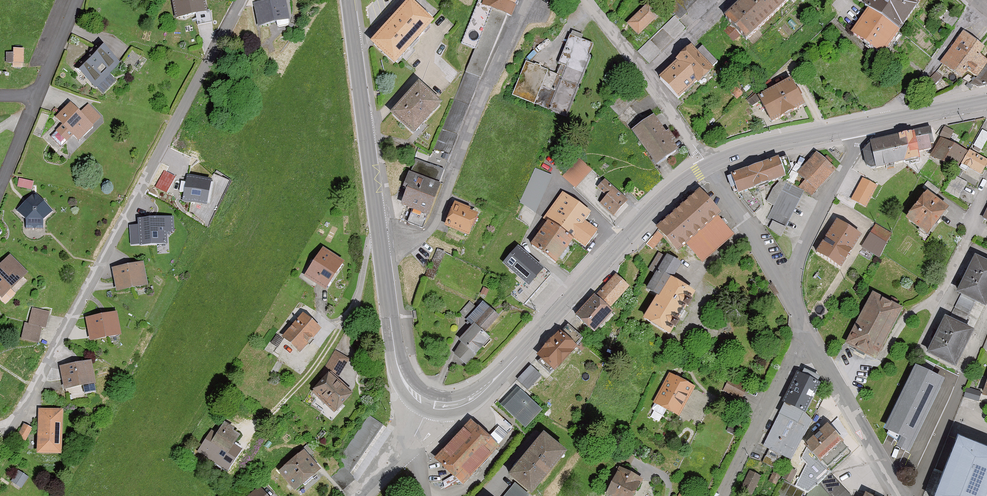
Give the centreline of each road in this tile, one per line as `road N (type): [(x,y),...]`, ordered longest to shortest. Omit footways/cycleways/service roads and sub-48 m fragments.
road 1 (residential): [(241,0),(19,417),(0,429)]
road 2 (secondary): [(428,403),(408,389),(396,361),(349,0)]
road 3 (secondary): [(708,166),(655,206),(483,391),(454,405),(428,403)]
road 4 (residential): [(782,287),(867,126)]
road 5 (residential): [(814,345),(789,364),(721,495)]
road 6 (residential): [(901,495),(814,345)]
road 7 (secondary): [(867,126),(708,166)]
road 8 (residential): [(708,166),(782,287)]
road 9 (secondary): [(986,101),(867,126)]

